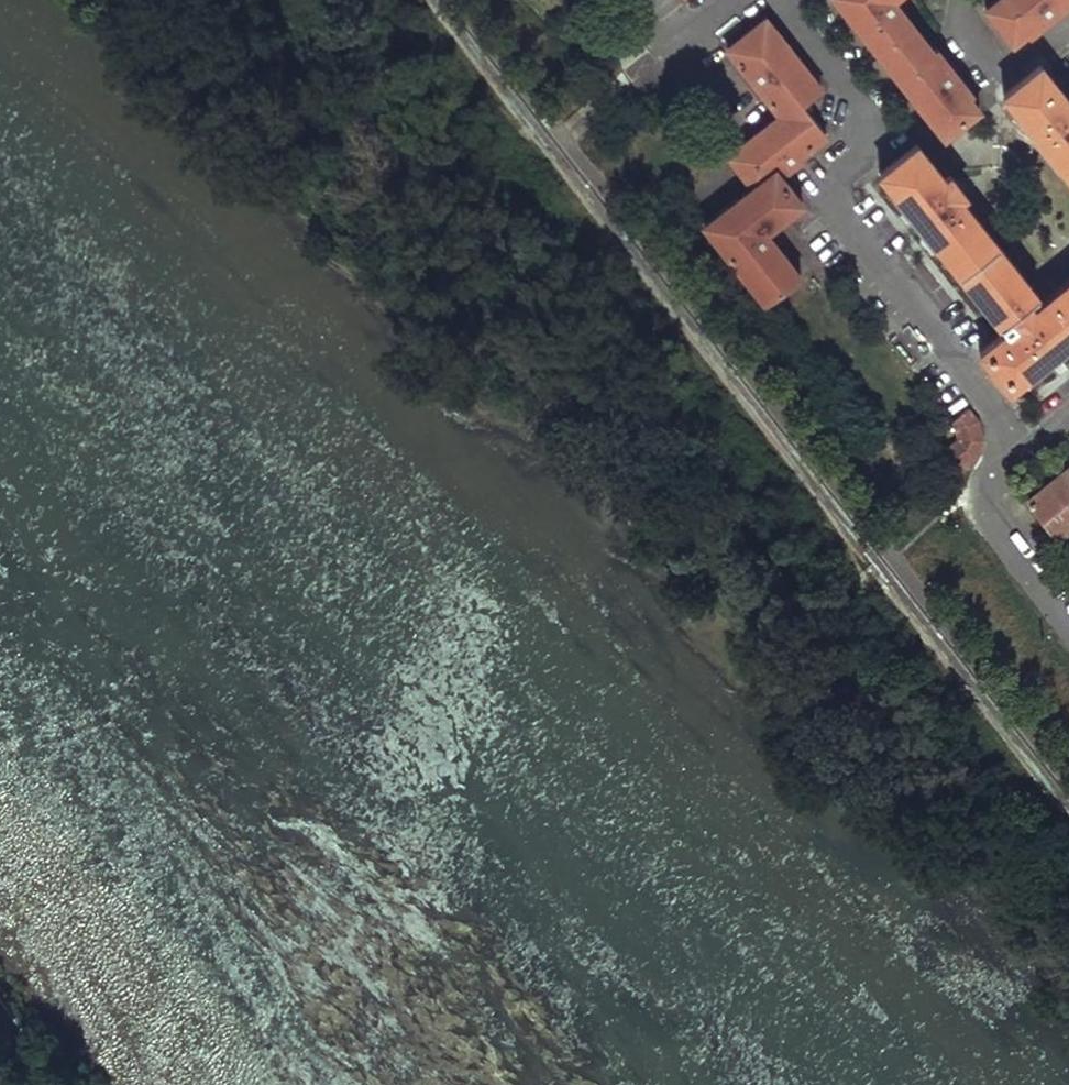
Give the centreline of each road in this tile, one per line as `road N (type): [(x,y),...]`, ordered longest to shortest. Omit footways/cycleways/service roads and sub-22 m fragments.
road 1 (residential): [(1021,447),(836,204),(863,140),(841,82),(780,0)]
road 2 (residential): [(1021,447),(987,477),(987,519),(1068,629)]

